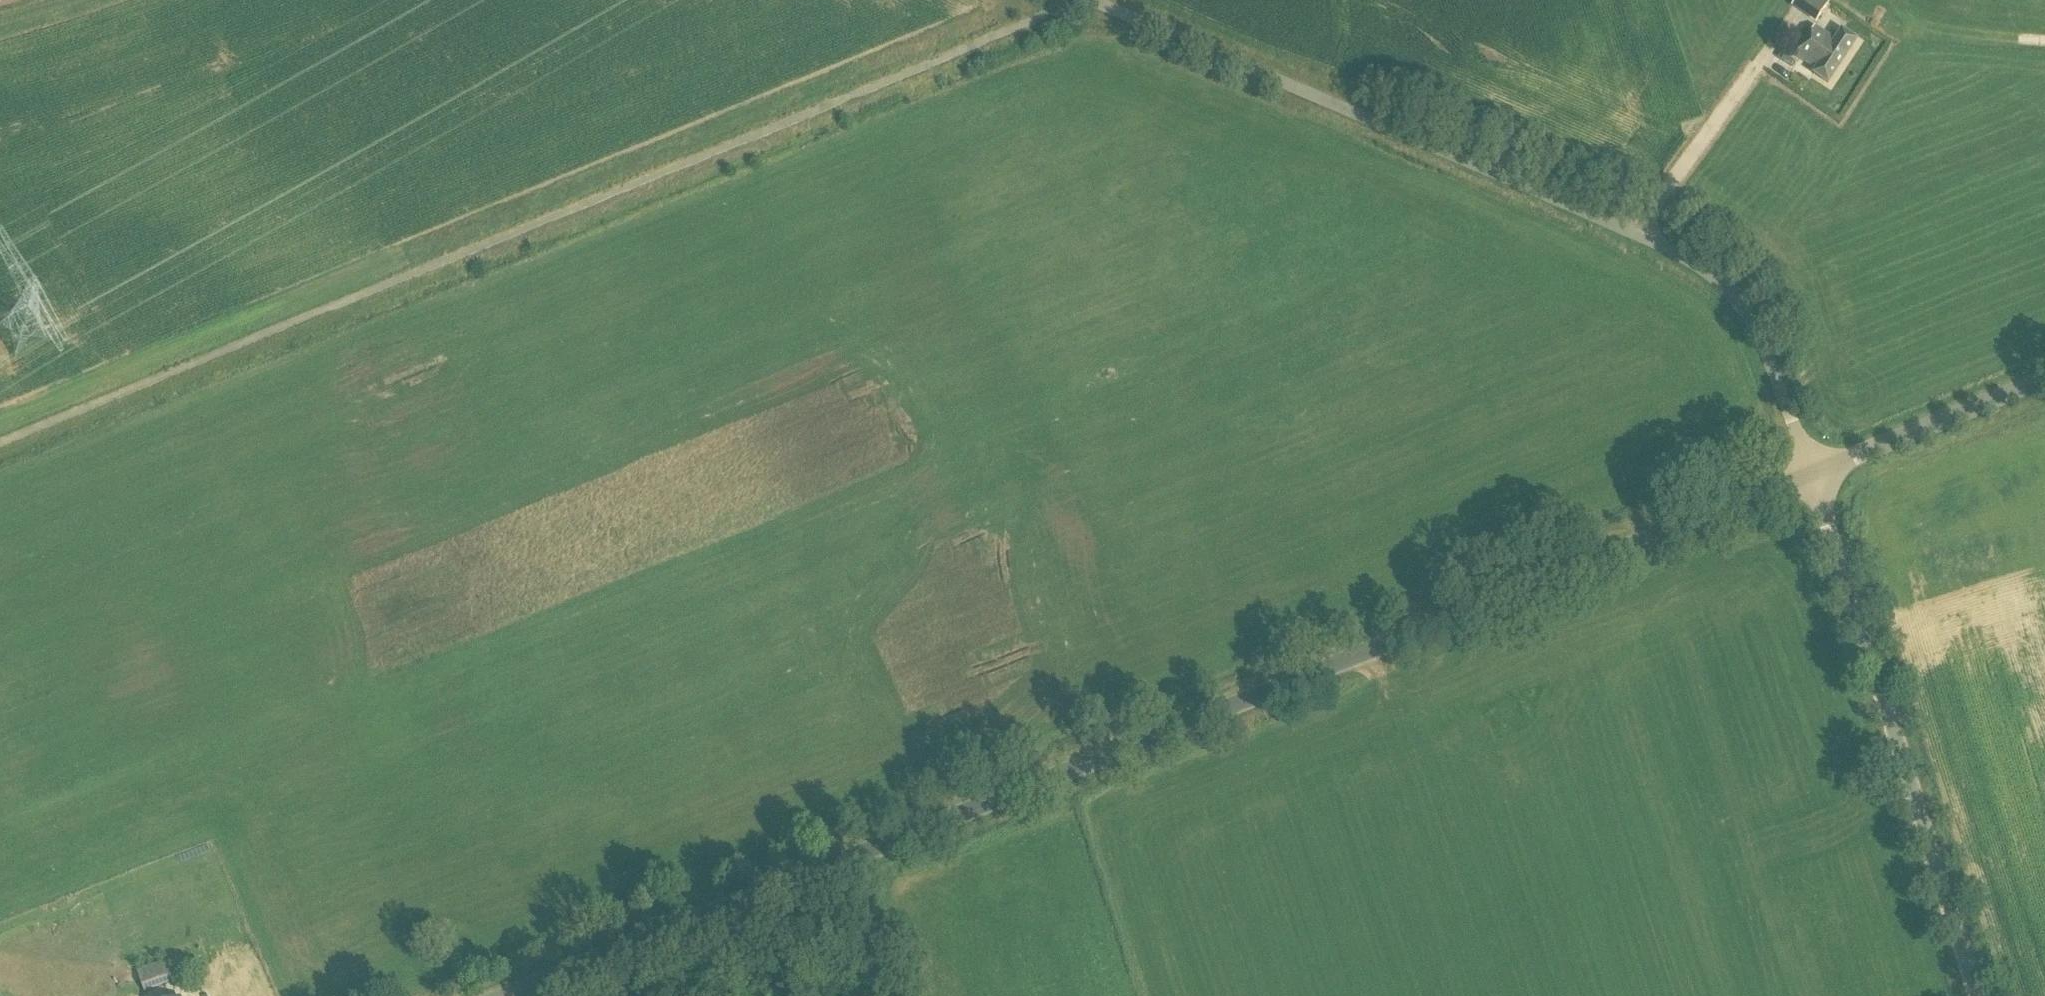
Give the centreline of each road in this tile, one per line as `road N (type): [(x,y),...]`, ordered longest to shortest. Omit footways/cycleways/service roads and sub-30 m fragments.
road 1 (unclassified): [(507,995),(1811,476)]
road 2 (unclassified): [(1811,476),(1740,301),(1680,251),(1093,0)]
road 3 (unclassified): [(1977,995),(1811,476)]
road 4 (unclassified): [(1811,476),(2044,382)]

